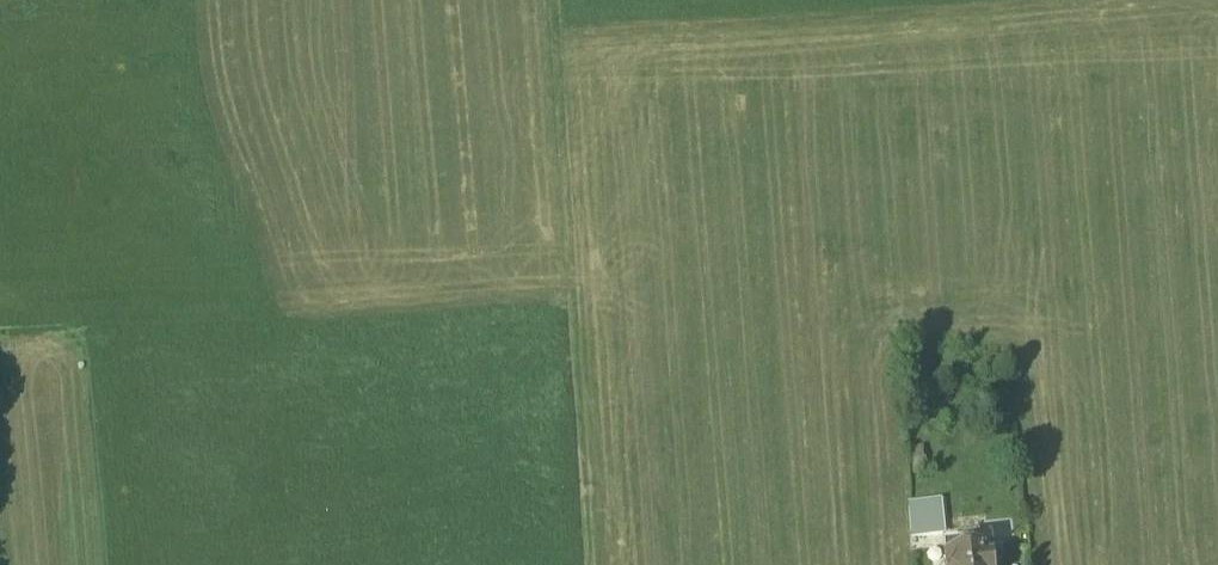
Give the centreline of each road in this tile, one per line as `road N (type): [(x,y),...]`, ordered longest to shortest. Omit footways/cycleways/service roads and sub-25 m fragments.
road 1 (track): [(592,564),(554,0)]

